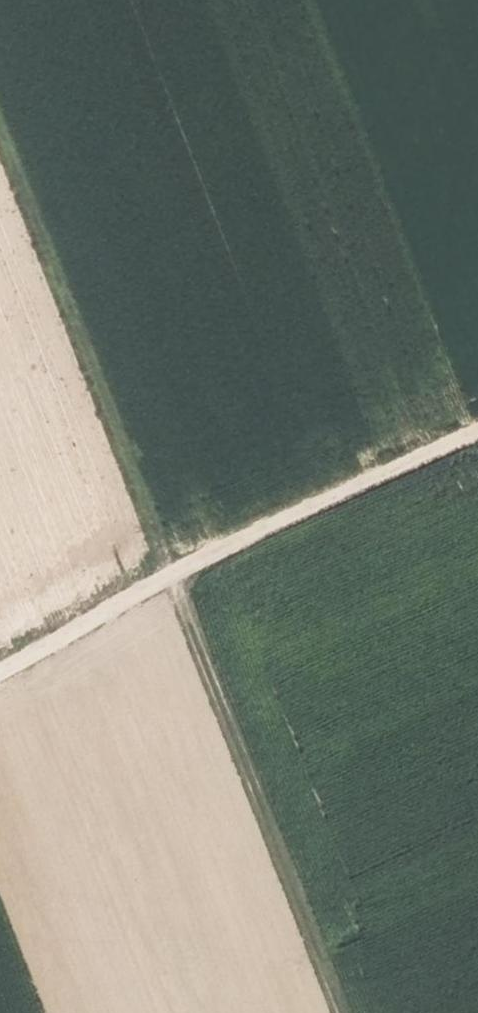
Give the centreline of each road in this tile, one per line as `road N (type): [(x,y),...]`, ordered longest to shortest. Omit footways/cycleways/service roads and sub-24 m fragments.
road 1 (track): [(340,1012),(0,136)]
road 2 (track): [(0,677),(172,578),(477,434)]

